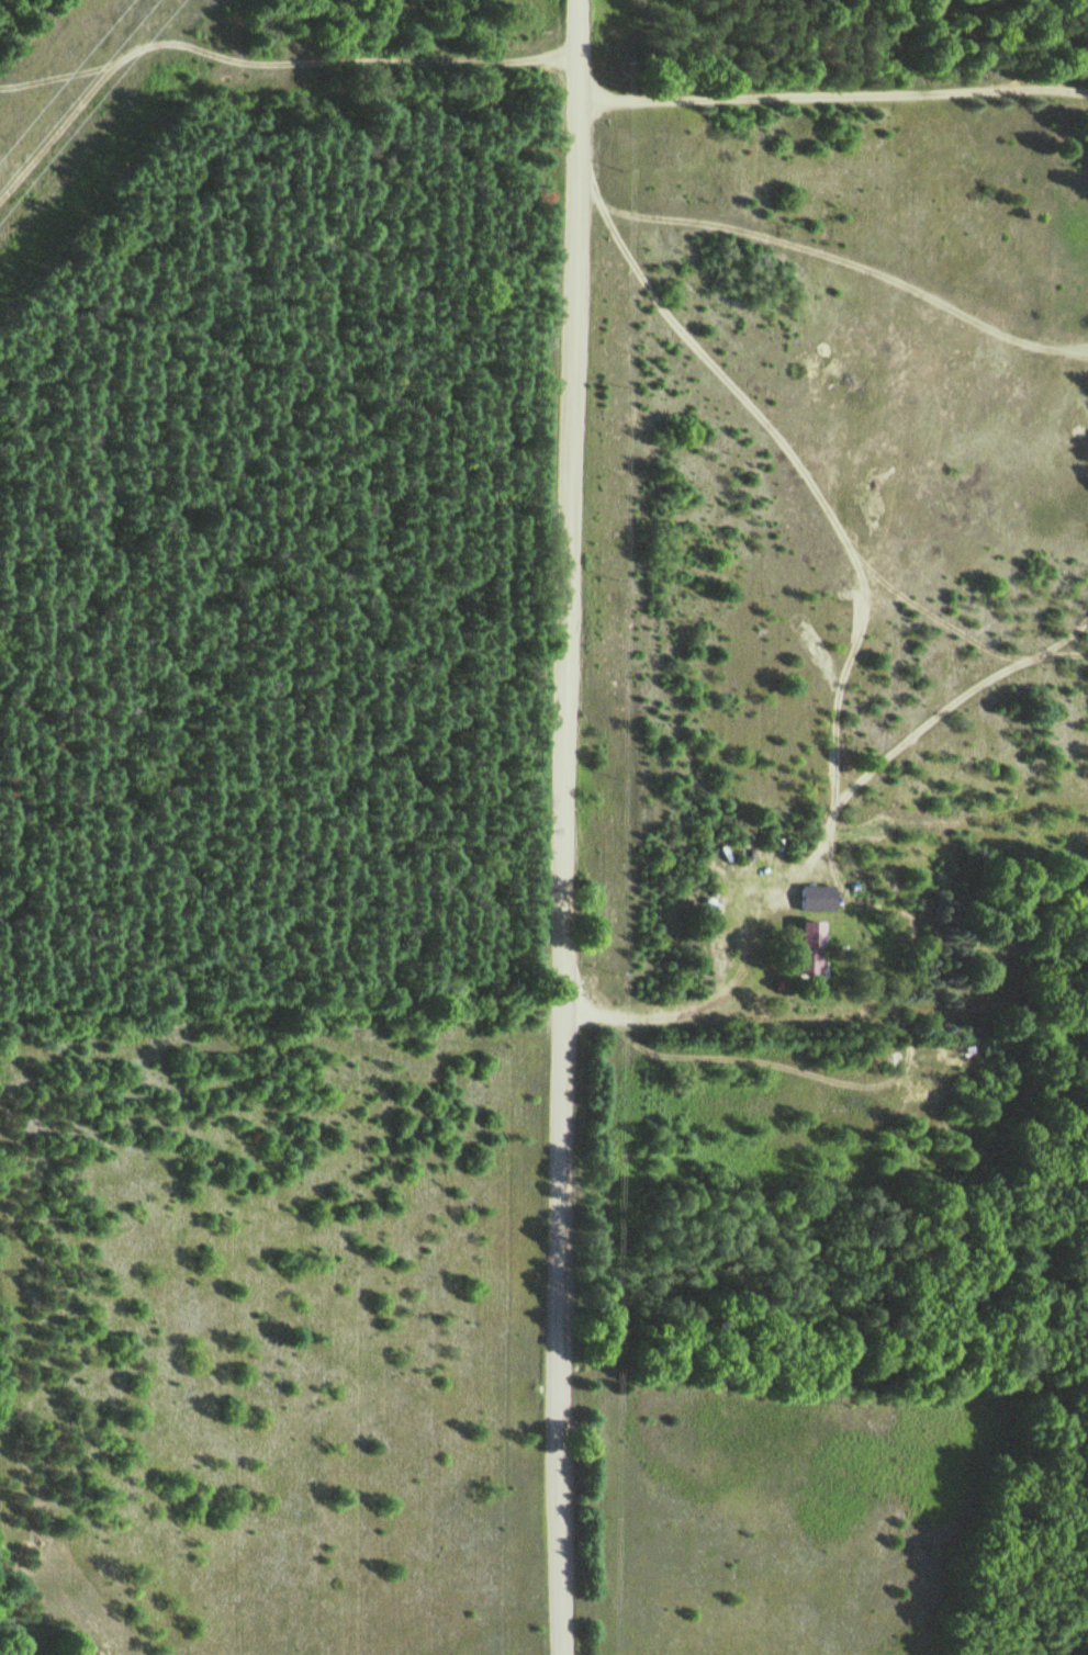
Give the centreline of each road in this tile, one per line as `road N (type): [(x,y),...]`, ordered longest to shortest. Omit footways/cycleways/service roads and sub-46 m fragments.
road 1 (residential): [(567,1654),(561,1291),(579,0)]

